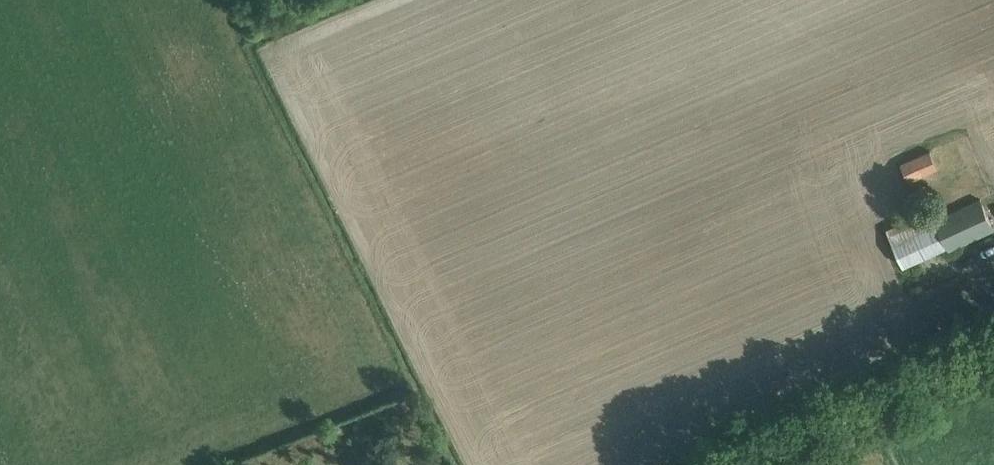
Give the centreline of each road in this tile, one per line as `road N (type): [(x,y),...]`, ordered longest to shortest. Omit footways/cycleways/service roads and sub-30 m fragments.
road 1 (unclassified): [(735,464),(993,346)]

